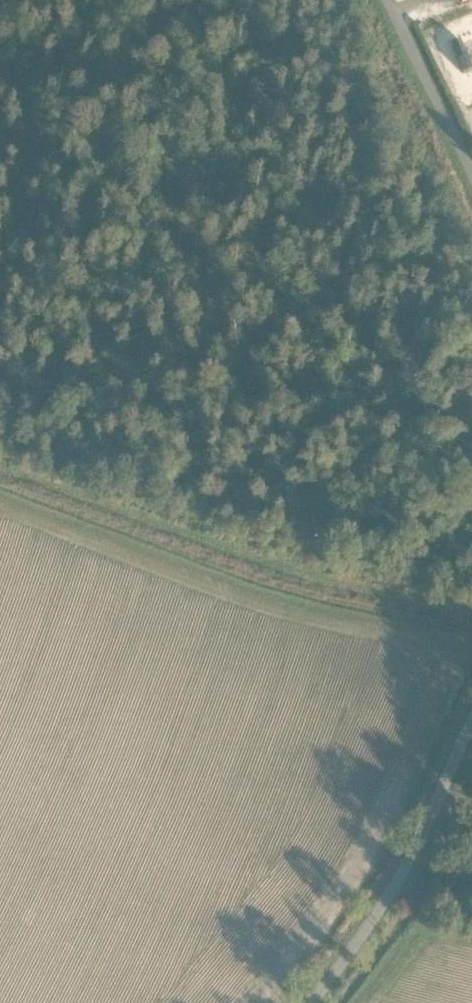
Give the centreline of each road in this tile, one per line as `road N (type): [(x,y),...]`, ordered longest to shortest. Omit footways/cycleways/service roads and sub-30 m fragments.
road 1 (unclassified): [(310,1002),(395,886),(471,723)]
road 2 (unclassified): [(471,171),(388,0)]

